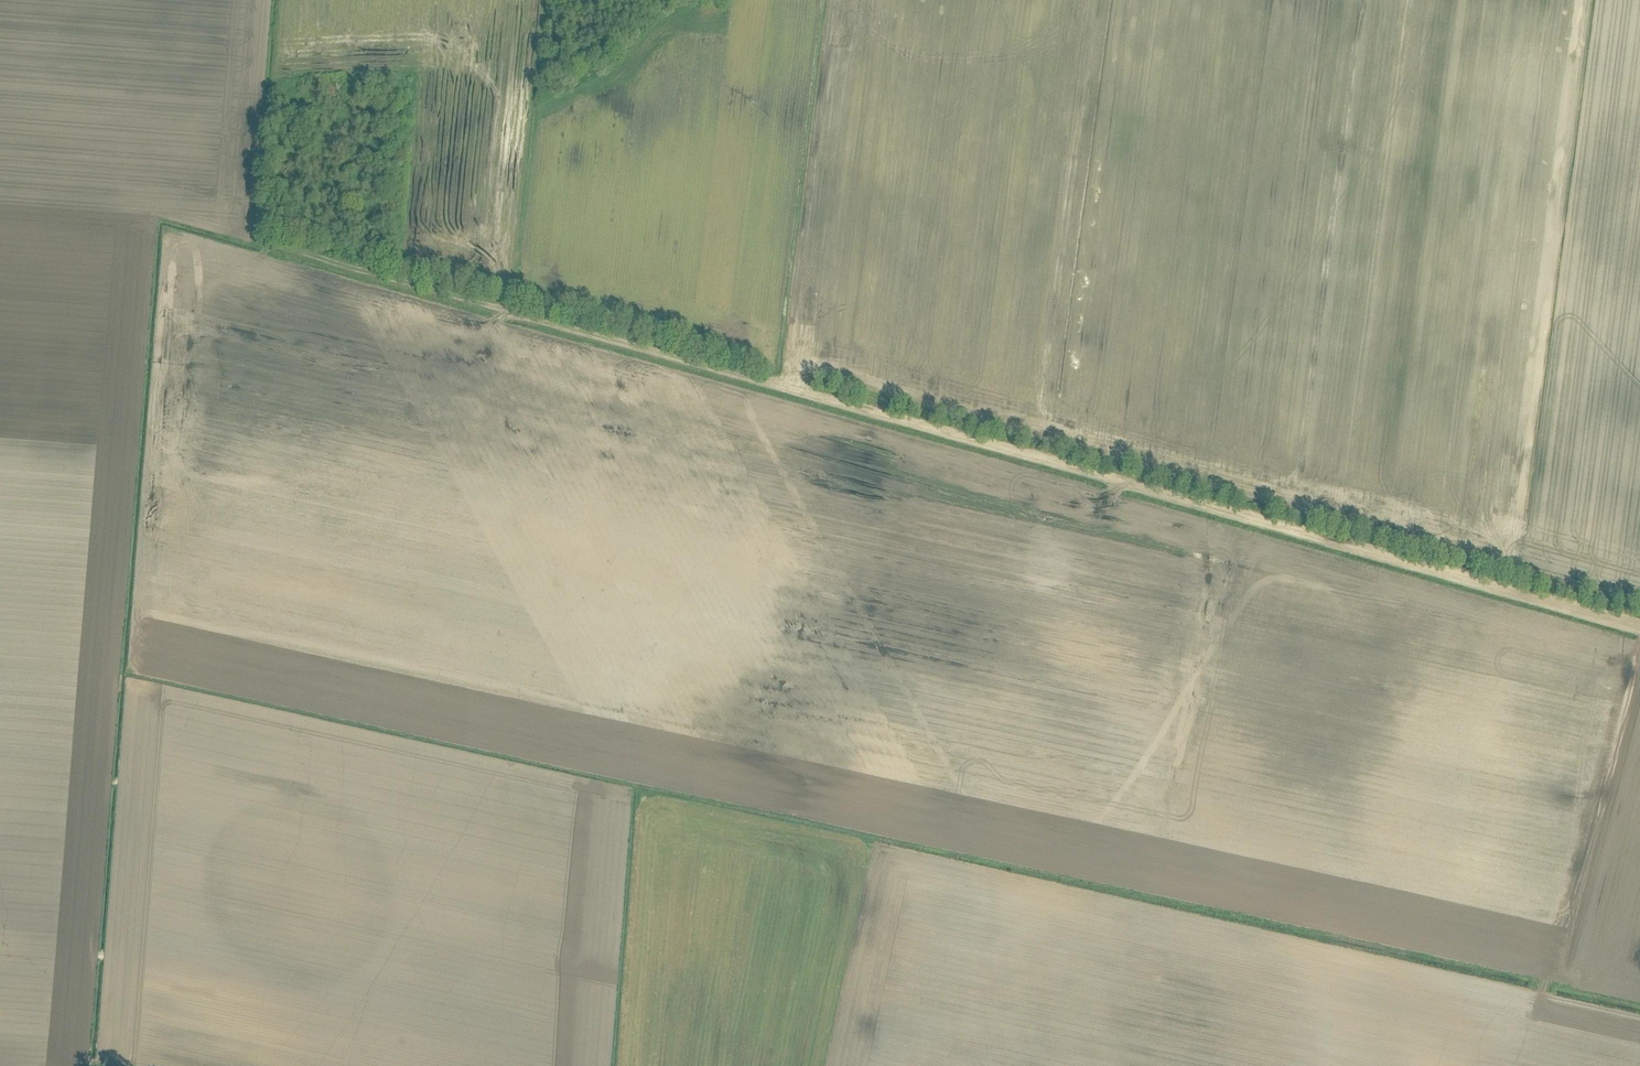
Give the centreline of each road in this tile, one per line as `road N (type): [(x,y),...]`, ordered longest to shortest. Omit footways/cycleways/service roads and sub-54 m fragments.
road 1 (track): [(1639,627),(254,238)]

